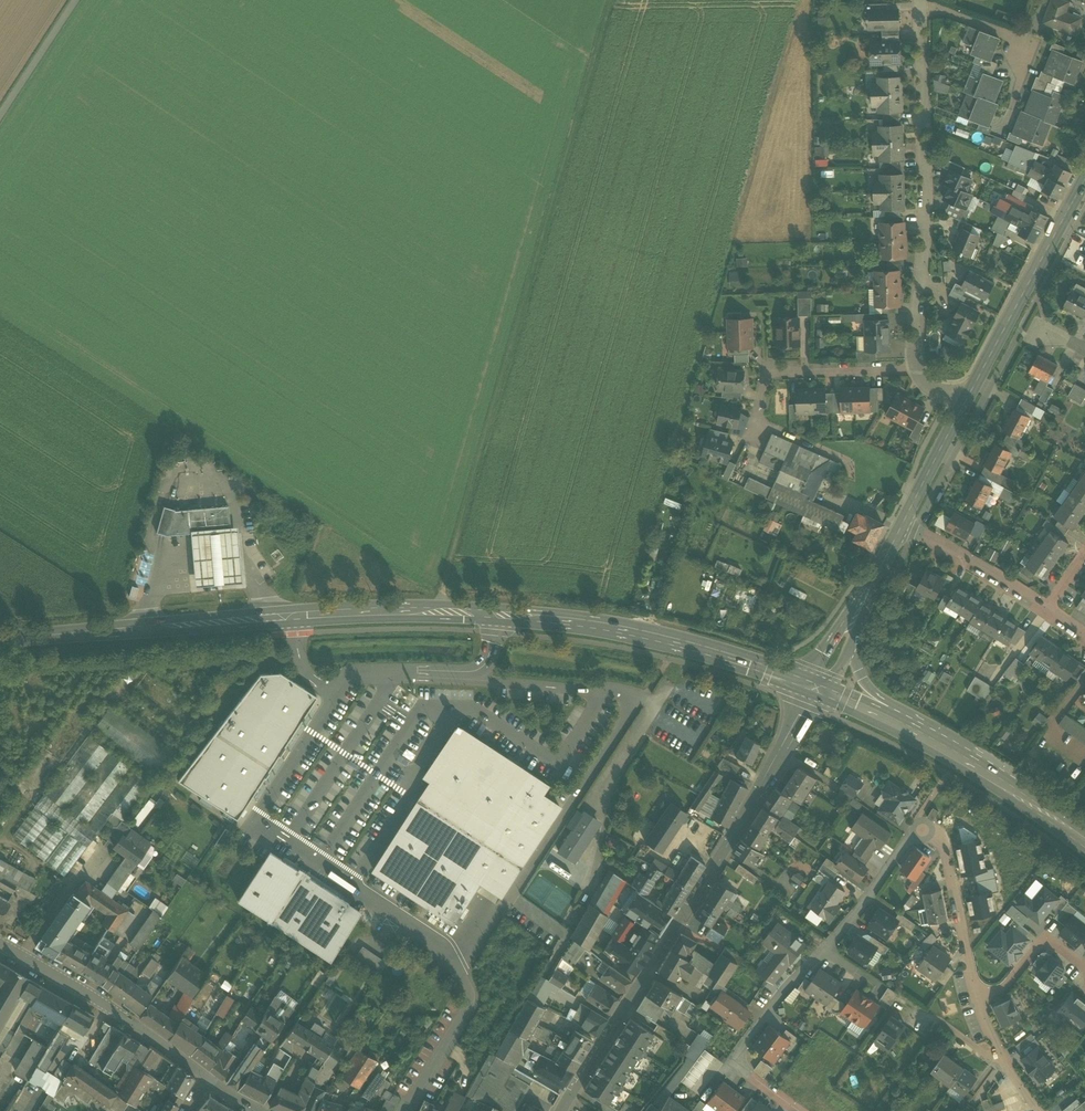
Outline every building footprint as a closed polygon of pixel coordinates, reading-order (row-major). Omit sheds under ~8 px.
[(1063,0),(1052,0),(1044,23),(1076,35),(1081,18),(1067,13),(1071,3),(1063,0)] [(882,29),(899,28),(900,28),(899,10),(888,10),(868,11),(868,12),(868,19),(867,19),(867,21),(868,21),(868,29),(882,29)] [(974,63),(982,66),(984,59),(989,62),(990,61),(994,50),(995,51),(999,39),(970,27),(963,43),(974,47),(971,54),(977,57),(974,63)] [(884,64),(900,64),(900,42),(899,42),(882,42),(871,42),(871,64),(884,64)] [(1053,50),(1063,54),(1065,48),(1053,43),(1050,50),(1053,51),(1053,50)] [(1063,54),(1053,50),(1053,51),(1048,62),(1049,62),(1045,72),(1045,73),(1054,77),(1051,83),(1062,88),(1065,81),(1073,84),(1076,77),(1083,62),(1063,54)] [(982,66),(994,71),(997,64),(990,61),(989,62),(984,59),(982,66)] [(983,73),(992,76),(994,71),(982,66),(979,72),(983,74),(983,73)] [(1051,83),(1054,77),(1045,73),(1045,72),(1042,71),(1039,78),(1049,83),(1051,83)] [(968,93),(994,103),(998,92),(1002,81),(992,76),(983,73),(983,74),(981,80),(970,76),(964,92),(968,93)] [(950,91),(950,74),(934,74),(934,91),(950,91)] [(872,95),(901,95),(901,77),(898,77),(882,77),(879,77),(879,85),(871,85),(872,95)] [(1046,89),(1049,83),(1039,78),(1036,78),(1034,84),(1046,89)] [(1044,95),(1046,89),(1034,84),(1031,91),(1034,92),(1034,91),(1044,95)] [(1044,95),(1034,91),(1034,92),(1030,102),(1029,102),(1024,113),(1051,124),(1054,125),(1066,96),(1054,91),(1051,98),(1044,95)] [(994,114),(998,105),(994,103),(968,93),(962,109),(960,116),(979,124),(988,127),(988,126),(993,113),(994,114)] [(883,113),(899,112),(901,112),(901,95),(872,95),(872,106),(879,106),(879,113),(883,113)] [(1045,139),(1051,124),(1024,113),(1021,112),(1017,123),(1018,123),(1014,134),(1013,135),(1022,138),(1032,142),(1035,135),(1045,139)] [(988,127),(979,124),(977,130),(989,135),(992,128),(988,126),(988,127)] [(873,144),(902,143),(902,126),(899,126),(883,126),(880,126),(880,133),(873,133),(873,144)] [(1007,139),(1020,144),(1022,138),(1013,135),(1014,134),(1010,132),(1007,139)] [(884,161),(900,161),(902,161),(902,143),(873,144),(873,154),(880,154),(880,161),(884,161)] [(1014,151),(1033,159),(1035,153),(1016,145),(1014,151)] [(1031,168),(1065,186),(1072,174),(1055,165),(1052,171),(1035,161),(1036,160),(1033,159),(1014,151),(1009,162),(1026,169),(1028,166),(1031,168)] [(950,170),(962,175),(965,168),(947,160),(944,168),(950,171),(950,170)] [(1059,199),(1065,186),(1031,168),(1028,166),(1026,169),(1009,162),(1007,167),(1014,170),(1028,175),(1045,184),(1042,190),(1059,199)] [(962,175),(950,170),(950,171),(944,183),(950,186),(966,193),(972,180),(962,175)] [(874,192),(903,192),(903,174),(901,174),(884,175),(881,175),(881,182),(874,182),(874,192)] [(966,193),(950,186),(944,199),(951,203),(965,209),(966,209),(970,211),(973,212),(979,199),(966,193)] [(1011,197),(1022,202),(1026,195),(1014,190),(1011,197)] [(885,210),(901,210),(904,210),(903,192),(874,192),(874,203),(882,203),(882,210),(885,210)] [(1009,213),(1042,230),(1049,217),(1022,203),(1022,202),(1011,197),(1008,195),(1006,200),(1001,198),(996,207),(1009,213)] [(965,209),(951,203),(946,214),(959,220),(965,222),(970,211),(966,209),(965,209)] [(1035,243),(1042,230),(1009,213),(996,207),(994,206),(991,213),(998,216),(995,223),(1006,228),(1009,222),(1022,228),(1018,234),(1035,243)] [(965,222),(959,220),(956,226),(963,229),(979,236),(982,230),(965,222)] [(881,241),(904,240),(904,223),(903,223),(886,223),(881,223),(881,241)] [(1006,228),(995,223),(991,230),(1003,236),(1007,228),(1006,228)] [(963,229),(953,250),(974,259),(978,249),(974,247),(979,236),(963,229)] [(887,258),(904,258),(905,258),(904,240),(881,241),(881,258),(887,258)] [(737,258),(738,266),(747,265),(747,257),(737,258)] [(943,261),(944,270),(951,269),(951,260),(943,261)] [(876,289),(899,289),(899,272),(899,271),(888,271),(875,272),(876,289)] [(986,300),(995,284),(970,271),(962,286),(961,287),(966,289),(986,300)] [(963,296),(966,289),(961,287),(962,286),(956,283),(952,290),(963,296)] [(1083,318),(1084,314),(1084,289),(1076,284),(1073,290),(1072,290),(1063,307),(1083,318)] [(899,306),(899,289),(876,289),(869,289),(870,314),(875,314),(882,313),(882,307),(898,306),(899,306)] [(811,290),(798,290),(798,314),(811,315),(811,290)] [(960,302),(963,296),(952,290),(949,296),(960,302)] [(979,313),(962,304),(955,316),(954,319),(971,328),(979,313)] [(866,320),(875,320),(875,314),(870,314),(856,314),(856,323),(866,323),(866,320)] [(971,328),(954,319),(955,316),(953,315),(951,318),(944,321),(939,330),(946,333),(947,331),(965,340),(971,328)] [(777,319),(778,347),(799,347),(799,318),(790,319),(788,317),(785,317),(784,319),(777,319)] [(741,320),(728,320),(728,334),(753,334),(752,319),(741,320)] [(866,336),(889,335),(889,320),(875,320),(866,320),(866,323),(866,336)] [(817,328),(816,346),(824,346),(825,329),(817,328)] [(965,340),(947,331),(946,333),(943,339),(961,348),(965,340)] [(753,334),(728,334),(729,349),(749,348),(753,348),(753,334)] [(876,351),(889,351),(889,335),(866,336),(866,351),(876,351)] [(857,360),(876,360),(876,351),(866,351),(856,351),(857,360)] [(749,355),(736,355),(736,363),(749,362),(749,355)] [(1034,391),(1041,395),(1046,386),(1048,382),(1049,383),(1058,366),(1038,355),(1029,372),(1041,378),(1034,391)] [(744,372),(720,370),(719,380),(717,382),(717,386),(719,388),(719,390),(743,392),(743,390),(745,388),(745,384),(743,381),(744,372)] [(1075,400),(1082,388),(1075,384),(1068,396),(1075,400)] [(1039,399),(1046,403),(1053,389),(1046,386),(1041,395),(1039,399)] [(856,413),(855,388),(841,388),(841,413),(856,413)] [(870,412),(870,388),(855,388),(856,413),(870,412)] [(1082,388),(1075,400),(1081,404),(1084,398),(1084,389),(1082,388)] [(812,414),(811,389),(797,390),(797,414),(812,414)] [(826,414),(826,389),(811,389),(812,414),(826,414)] [(900,422),(911,402),(897,395),(886,415),(900,422)] [(1022,399),(1017,407),(1032,415),(1040,419),(1045,411),(1022,399)] [(913,430),(924,409),(911,402),(900,422),(913,430)] [(737,428),(742,409),(722,404),(717,424),(737,428)] [(1003,441),(1020,450),(1025,441),(1019,438),(1032,415),(1017,407),(1016,410),(1014,409),(1002,431),(1007,434),(1003,441)] [(830,460),(772,434),(759,463),(779,472),(772,488),(749,478),(744,488),(837,531),(844,516),(809,500),(812,491),(815,492),(830,460)] [(733,443),(709,436),(703,456),(727,463),(733,443)] [(1017,456),(1020,450),(1003,441),(1000,447),(995,444),(984,466),(985,467),(1000,474),(1011,453),(1017,456)] [(729,479),(736,463),(729,460),(722,476),(729,479)] [(1000,474),(985,467),(981,475),(994,482),(1011,491),(1016,482),(1000,474)] [(994,482),(981,475),(978,480),(991,487),(994,482)] [(990,492),(993,487),(991,487),(978,480),(977,479),(965,501),(981,509),(990,492)] [(1078,481),(1070,493),(1084,503),(1084,485),(1078,481)] [(1011,491),(994,482),(991,487),(993,487),(990,492),(1011,503),(1015,502),(1019,495),(1011,491)] [(1070,493),(1062,505),(1080,517),(1084,511),(1084,503),(1070,493)] [(1080,517),(1062,505),(1053,517),(1059,520),(1070,528),(1072,529),(1080,517)] [(231,530),(230,527),(229,506),(175,511),(175,510),(164,507),(157,532),(168,536),(168,535),(191,533),(231,530)] [(974,525),(975,524),(954,513),(951,519),(941,514),(936,525),(945,530),(946,529),(967,540),(971,531),(974,525)] [(871,548),(883,525),(867,516),(866,518),(858,514),(850,528),(859,532),(855,540),(871,548)] [(769,518),(765,531),(777,535),(781,522),(769,518)] [(1050,530),(1062,539),(1066,533),(1055,526),(1046,519),(1042,525),(1050,530)] [(1055,526),(1066,533),(1070,528),(1059,520),(1055,526)] [(978,527),(974,525),(971,531),(974,533),(973,535),(980,538),(986,527),(979,524),(978,527)] [(231,530),(191,533),(192,550),(194,569),(195,587),(242,583),(241,566),(240,546),(238,527),(230,527),(231,530)] [(1041,542),(1060,555),(1068,543),(1062,539),(1050,530),(1041,542)] [(1033,554),(1052,567),(1060,555),(1041,542),(1033,554)] [(991,547),(986,556),(994,561),(1000,552),(991,547)] [(1035,573),(1043,579),(1052,567),(1033,554),(1029,560),(1025,557),(1021,563),(1025,566),(1035,573)] [(739,575),(741,569),(725,562),(723,568),(739,575)] [(1035,573),(1025,566),(1021,572),(1031,579),(1035,573)] [(936,596),(945,579),(927,570),(918,587),(936,596)] [(908,599),(915,586),(909,583),(902,596),(908,599)] [(138,588),(132,586),(129,597),(135,598),(138,588)] [(958,614),(970,594),(957,587),(950,598),(947,604),(948,604),(944,611),(956,618),(958,614)] [(749,609),(754,593),(742,589),(738,605),(749,609)] [(982,601),(970,594),(958,614),(971,621),(981,604),(982,601)] [(947,604),(950,598),(945,595),(937,607),(944,611),(948,604),(947,604)] [(1084,607),(1084,598),(1084,597),(1076,608),(1082,612),(1084,607)] [(993,611),(981,604),(971,621),(966,629),(979,636),(993,611)] [(1006,618),(993,611),(979,636),(991,643),(994,638),(1006,618)] [(1019,626),(1006,618),(994,638),(1007,645),(1010,641),(1018,627),(1019,626)] [(1026,632),(1018,627),(1010,641),(1016,645),(1026,632)] [(1050,669),(1063,651),(1062,651),(1061,651),(1042,637),(1030,653),(1050,668),(1049,668),(1050,669)] [(1079,663),(1063,651),(1050,669),(1046,674),(1054,680),(1058,674),(1066,680),(1065,680),(1066,681),(1070,676),(1079,663)] [(1027,667),(1016,658),(1006,670),(1017,679),(1027,667)] [(1070,676),(1078,681),(1084,672),(1084,665),(1079,661),(1079,663),(1070,676)] [(178,757),(209,718),(144,669),(100,673),(12,788),(35,806),(12,836),(65,877),(107,822),(113,827),(109,834),(119,841),(122,836),(126,838),(131,830),(128,826),(122,822),(156,777),(157,777),(175,754),(178,757)] [(929,683),(934,673),(928,670),(923,679),(929,683)] [(948,683),(952,675),(944,671),(940,679),(948,683)] [(313,704),(317,697),(280,673),(260,675),(178,781),(201,796),(213,804),(224,811),(235,819),(237,820),(244,808),(251,798),(313,704)] [(977,697),(985,682),(975,677),(967,691),(977,697)] [(993,687),(985,682),(977,697),(972,704),(978,707),(993,687)] [(256,801),(317,707),(313,704),(251,798),(256,801)] [(1039,711),(1032,721),(1039,726),(1046,717),(1039,711)] [(1058,725),(1084,743),(1084,728),(1064,715),(1058,725)] [(549,785),(457,724),(437,754),(421,778),(428,782),(426,786),(370,871),(425,907),(450,924),(452,925),(458,916),(464,906),(479,884),(501,898),(561,806),(543,794),(549,785)] [(482,724),(475,733),(480,736),(485,728),(486,727),(482,724)] [(751,764),(761,744),(740,734),(727,752),(751,764)] [(399,755),(396,760),(406,766),(409,761),(399,755)] [(718,765),(735,774),(739,767),(723,758),(718,765)] [(349,761),(347,765),(356,771),(359,767),(349,761)] [(791,780),(808,791),(816,779),(799,768),(791,780)] [(722,775),(714,771),(690,807),(698,811),(710,793),(722,775)] [(401,773),(395,782),(399,784),(405,776),(401,773)] [(848,773),(834,798),(848,806),(863,781),(848,773)] [(723,792),(720,799),(737,808),(748,789),(730,779),(726,786),(724,785),(721,791),(723,792)] [(808,791),(791,780),(783,792),(800,803),(808,791)] [(880,810),(899,822),(909,808),(910,808),(912,808),(914,805),(914,802),(913,802),(915,800),(908,795),(908,794),(908,791),(904,789),(901,789),(900,790),(889,782),(884,790),(885,797),(888,798),(880,810)] [(798,805),(775,790),(770,798),(788,809),(790,806),(795,809),(798,805)] [(720,799),(710,793),(698,811),(727,827),(737,808),(720,799)] [(199,800),(211,808),(213,804),(201,796),(199,800)] [(149,798),(131,820),(137,825),(155,804),(149,798)] [(770,798),(763,808),(782,820),(779,825),(795,836),(800,828),(783,817),(788,810),(788,809),(770,798)] [(644,842),(661,852),(687,813),(670,803),(644,842)] [(753,824),(768,834),(772,830),(791,843),(795,836),(779,825),(782,820),(763,808),(753,824)] [(933,808),(927,817),(933,821),(939,812),(933,808)] [(235,819),(224,811),(221,816),(233,823),(235,819)] [(574,862),(599,824),(582,813),(558,851),(574,862)] [(864,838),(859,845),(872,854),(877,847),(880,849),(891,833),(862,813),(851,829),(864,838)] [(742,839),(758,850),(768,834),(753,824),(742,839)] [(225,829),(214,846),(220,849),(231,833),(225,829)] [(150,844),(131,830),(126,838),(122,836),(119,841),(114,847),(126,856),(120,865),(130,872),(136,864),(143,868),(152,856),(145,852),(150,844)] [(323,842),(314,836),(311,841),(320,846),(323,842)] [(619,841),(611,836),(606,844),(614,849),(619,841)] [(758,850),(742,839),(733,853),(755,867),(763,854),(758,850)] [(981,841),(955,846),(961,877),(987,872),(981,841)] [(902,871),(914,879),(930,858),(917,849),(912,856),(910,855),(906,861),(908,863),(902,871)] [(269,852),(237,902),(330,961),(362,912),(309,878),(310,876),(305,872),(299,869),(298,870),(269,852)] [(868,869),(846,854),(838,865),(859,881),(868,869)] [(675,881),(689,890),(705,866),(690,857),(679,875),(668,868),(668,867),(654,858),(649,865),(651,866),(661,872),(675,881)] [(17,885),(30,892),(36,880),(0,859),(0,875),(17,885)] [(651,866),(644,876),(654,882),(661,872),(651,866)] [(606,914),(625,881),(609,871),(590,904),(606,914)] [(791,879),(800,883),(804,876),(794,871),(791,879)] [(637,892),(645,897),(654,882),(644,876),(639,873),(631,885),(637,889),(635,891),(637,892)] [(17,885),(0,875),(0,886),(12,894),(17,885)] [(667,893),(681,902),(689,890),(675,881),(667,893)] [(734,893),(717,881),(709,893),(738,911),(742,905),(734,900),(733,902),(730,899),(734,893)] [(845,892),(830,882),(811,909),(830,921),(836,912),(832,910),(845,892)] [(2,919),(11,925),(16,916),(18,918),(27,902),(31,905),(36,895),(30,892),(17,885),(12,894),(7,903),(0,899),(0,923),(2,919)] [(1059,899),(1044,887),(1032,901),(1025,895),(1017,905),(1039,923),(1059,899)] [(941,890),(923,893),(926,909),(944,905),(941,890)] [(643,926),(647,928),(661,908),(654,903),(645,897),(637,892),(633,898),(627,900),(628,905),(623,913),(643,926)] [(992,892),(965,898),(969,919),(997,914),(992,892)] [(35,946),(58,959),(69,942),(66,939),(90,905),(73,893),(35,946)] [(660,894),(654,903),(661,908),(673,915),(681,902),(667,893),(665,897),(660,894)] [(738,911),(709,893),(702,904),(718,915),(722,908),(727,912),(726,913),(733,918),(738,911)] [(1065,926),(1073,916),(1078,911),(1067,903),(1055,918),(1065,926)] [(590,904),(571,937),(590,948),(609,916),(606,914),(590,904)] [(718,915),(702,904),(694,916),(723,935),(727,928),(720,923),(719,925),(713,921),(718,915)] [(944,905),(926,909),(929,924),(947,920),(944,905)] [(468,909),(464,906),(458,916),(462,918),(468,909)] [(450,924),(425,907),(422,910),(448,927),(450,924)] [(153,909),(129,942),(138,949),(162,916),(153,909)] [(899,922),(879,909),(868,926),(888,939),(899,922)] [(1005,924),(1011,917),(1005,912),(999,919),(1005,924)] [(1065,926),(1060,933),(1077,947),(1084,936),(1084,926),(1073,916),(1065,926)] [(1013,928),(1025,937),(1029,932),(1014,919),(1010,925),(1013,928)] [(769,964),(780,973),(789,962),(791,963),(805,945),(778,924),(764,942),(778,953),(769,964)] [(617,963),(635,975),(655,945),(654,944),(659,936),(647,928),(643,926),(629,947),(613,937),(603,952),(617,963)] [(1009,964),(1028,940),(1025,937),(1013,928),(1007,934),(1002,930),(989,947),(1009,964)] [(696,943),(680,934),(670,950),(702,972),(706,975),(714,964),(692,949),(696,943)] [(868,963),(878,948),(857,935),(848,949),(849,953),(864,963),(868,963)] [(573,940),(561,957),(573,965),(585,948),(573,940)] [(58,959),(80,972),(91,954),(69,942),(58,959)] [(91,954),(80,972),(99,983),(111,965),(104,961),(106,957),(104,956),(108,950),(98,943),(91,954)] [(362,946),(354,958),(378,975),(387,962),(362,946)] [(179,1007),(186,1012),(193,998),(208,976),(187,961),(193,952),(187,947),(181,956),(166,978),(187,994),(179,1007)] [(937,980),(951,960),(932,947),(918,967),(937,980)] [(702,972),(670,950),(658,971),(674,981),(678,974),(694,985),(702,972)] [(1040,969),(1051,956),(1046,952),(1042,952),(1033,964),(1040,969)] [(111,965),(99,983),(109,990),(121,973),(122,973),(128,964),(117,956),(111,965)] [(1057,961),(1051,956),(1040,969),(1036,974),(1052,987),(1054,984),(1062,974),(1065,970),(1057,964),(1057,961)] [(140,971),(149,977),(159,963),(150,957),(140,971)] [(773,983),(780,973),(769,964),(765,961),(757,972),(773,983)] [(10,968),(0,962),(0,984),(10,968)] [(122,973),(121,973),(109,990),(124,1002),(136,984),(131,980),(132,978),(138,977),(138,976),(140,973),(136,969),(128,964),(122,973)] [(599,980),(622,995),(631,981),(608,966),(599,980)] [(30,979),(10,968),(0,984),(0,1031),(19,998),(30,979)] [(816,998),(831,976),(820,968),(811,982),(805,990),(816,998)] [(568,976),(556,969),(548,981),(552,982),(561,988),(568,976)] [(1062,974),(1054,984),(1059,988),(1068,978),(1062,974)] [(539,1005),(552,982),(548,981),(540,976),(527,998),(539,1005)] [(833,997),(842,983),(831,976),(816,998),(827,1005),(833,997)] [(805,990),(811,982),(805,978),(798,989),(804,993),(805,990)] [(42,986),(30,979),(19,998),(25,1001),(0,1042),(0,1049),(4,1052),(16,1029),(30,1006),(42,986)] [(577,993),(610,1014),(619,1000),(587,979),(577,993)] [(136,984),(124,1002),(140,1013),(159,986),(151,980),(147,987),(144,985),(142,988),(136,984)] [(691,1002),(655,980),(639,1005),(658,1016),(663,1009),(669,1016),(674,1008),(684,1014),(691,1002)] [(46,1015),(58,995),(42,986),(30,1006),(46,1015)] [(891,1004),(898,993),(889,986),(881,997),(891,1004)] [(968,989),(959,991),(962,1004),(971,1002),(968,989)] [(853,1020),(868,998),(856,990),(846,1005),(841,1012),(842,1013),(853,1020)] [(711,1006),(741,1026),(750,1012),(723,993),(722,995),(720,993),(711,1006)] [(1072,993),(1056,1013),(1067,1022),(1072,1015),(1083,1001),(1072,993)] [(215,1013),(223,1017),(234,999),(225,994),(215,1013)] [(62,1024),(74,1005),(58,995),(46,1015),(62,1024)] [(271,1041),(271,1042),(292,1011),(274,997),(262,1017),(255,1030),(255,1031),(261,1034),(271,1041)] [(831,1011),(838,1000),(833,997),(827,1005),(825,1007),(831,1011)] [(527,998),(509,1029),(527,1039),(544,1008),(539,1005),(527,998)] [(866,1025),(879,1005),(868,998),(853,1020),(862,1026),(866,1025)] [(1011,999),(994,1008),(1003,1026),(1020,1018),(1011,999)] [(841,1012),(846,1005),(838,1000),(831,1011),(836,1015),(841,1013),(842,1013),(841,1012)] [(1083,1001),(1072,1015),(1084,1025),(1084,1024),(1084,1003),(1083,1001)] [(171,1019),(149,1003),(139,1018),(169,1039),(179,1025),(183,1017),(186,1012),(179,1007),(171,1019)] [(571,1020),(597,1036),(607,1019),(581,1004),(571,1020)] [(81,1037),(93,1016),(74,1005),(62,1024),(47,1047),(36,1065),(45,1071),(69,1033),(78,1038),(81,1037)] [(255,1030),(262,1017),(249,1008),(241,1020),(255,1030)] [(892,1016),(876,1040),(890,1049),(906,1026),(892,1016)] [(191,1054),(203,1035),(205,1032),(183,1017),(179,1025),(169,1039),(191,1054)] [(649,1039),(653,1034),(630,1019),(619,1037),(618,1036),(614,1042),(615,1043),(607,1055),(630,1069),(633,1065),(638,1068),(642,1062),(637,1058),(639,1054),(643,1056),(646,1052),(642,1050),(645,1045),(651,1049),(655,1043),(649,1039)] [(102,1070),(124,1034),(103,1022),(102,1023),(104,1024),(102,1028),(108,1031),(89,1061),(102,1070)] [(320,1068),(333,1046),(319,1037),(324,1029),(314,1022),(309,1030),(296,1022),(287,1037),(279,1047),(281,1048),(291,1055),(293,1041),(317,1056),(313,1063),(320,1068)] [(562,1052),(580,1062),(593,1042),(575,1031),(567,1042),(560,1039),(561,1036),(539,1025),(532,1036),(539,1039),(538,1040),(562,1052)] [(782,1034),(770,1025),(761,1035),(783,1051),(790,1041),(791,1041),(782,1034)] [(94,1048),(104,1031),(99,1029),(90,1046),(94,1048)] [(530,1041),(527,1039),(509,1029),(496,1054),(516,1065),(516,1066),(530,1041)] [(708,1041),(712,1036),(704,1029),(700,1035),(707,1041),(708,1041)] [(786,1029),(782,1034),(791,1041),(790,1041),(793,1043),(797,1037),(786,1029)] [(216,1045),(203,1035),(191,1054),(190,1055),(209,1069),(224,1048),(232,1036),(226,1031),(217,1043),(216,1045)] [(129,1059),(139,1042),(124,1034),(102,1070),(111,1075),(123,1056),(129,1059)] [(271,1041),(261,1034),(254,1044),(265,1050),(271,1041)] [(314,1077),(314,1082),(302,1110),(315,1110),(323,1090),(318,1088),(320,1083),(321,1084),(322,1082),(324,1083),(323,1084),(324,1084),(329,1076),(328,1076),(327,1075),(330,1069),(343,1048),(346,1050),(352,1041),(341,1034),(333,1046),(320,1068),(314,1077)] [(687,1058),(692,1061),(707,1041),(700,1035),(698,1034),(683,1055),(687,1058)] [(783,1051),(761,1035),(753,1046),(774,1062),(783,1051)] [(36,1065),(47,1047),(35,1040),(16,1073),(28,1080),(28,1079),(36,1065)] [(1020,1057),(1039,1081),(1057,1067),(1037,1043),(1020,1057)] [(238,1089),(251,1070),(265,1050),(254,1044),(227,1083),(237,1090),(238,1089)] [(209,1069),(222,1079),(240,1053),(233,1048),(231,1053),(224,1048),(209,1069)] [(264,1077),(251,1070),(238,1089),(264,1102),(291,1055),(281,1048),(264,1077)] [(341,1078),(359,1088),(377,1061),(357,1049),(350,1060),(341,1078)] [(532,1070),(563,1088),(574,1072),(552,1061),(533,1050),(528,1059),(537,1063),(532,1070)] [(552,1061),(574,1072),(580,1062),(562,1052),(556,1060),(553,1059),(552,1061)] [(533,1079),(514,1068),(516,1065),(496,1054),(488,1054),(466,1095),(492,1107),(492,1106),(501,1110),(515,1110),(530,1085),(529,1085),(533,1079)] [(951,1086),(964,1068),(944,1054),(932,1072),(951,1086)] [(630,1069),(607,1055),(599,1066),(598,1066),(594,1072),(595,1072),(584,1090),(607,1104),(610,1099),(615,1103),(619,1097),(614,1093),(617,1089),(620,1091),(623,1087),(620,1084),(622,1080),(628,1084),(632,1077),(626,1074),(630,1069)] [(687,1058),(652,1103),(658,1107),(692,1061),(687,1058)] [(67,1075),(73,1065),(62,1059),(52,1075),(45,1071),(36,1065),(28,1079),(54,1095),(67,1075)] [(754,1071),(767,1076),(771,1064),(759,1060),(754,1071)] [(175,1064),(172,1062),(160,1082),(166,1086),(173,1091),(183,1098),(195,1078),(175,1063),(175,1064)] [(314,1082),(314,1077),(320,1068),(313,1063),(309,1069),(306,1075),(297,1095),(280,1087),(269,1106),(283,1110),(302,1110),(314,1082)] [(74,1064),(73,1065),(67,1075),(93,1095),(109,1107),(118,1094),(74,1064)] [(964,1068),(951,1086),(964,1095),(967,1091),(977,1078),(964,1068)] [(93,1095),(67,1075),(54,1095),(63,1101),(64,1099),(65,1100),(68,1096),(67,1095),(68,1094),(75,1093),(79,1096),(78,1097),(83,1101),(84,1100),(87,1102),(93,1095)] [(733,1089),(722,1081),(706,1102),(717,1110),(733,1089)] [(733,1089),(717,1110),(716,1110),(733,1110),(734,1110),(744,1097),(733,1089)] [(173,1091),(165,1104),(161,1101),(157,1106),(154,1104),(150,1110),(175,1110),(183,1098),(173,1091)] [(324,1091),(316,1110),(339,1110),(342,1104),(330,1101),(333,1094),(324,1091)] [(454,1091),(443,1110),(457,1110),(465,1097),(454,1091)] [(973,1096),(967,1091),(964,1095),(958,1104),(965,1108),(973,1096)] [(656,1110),(691,1110),(668,1094),(657,1109),(656,1110)] [(227,1107),(210,1097),(198,1110),(225,1110),(227,1107)] [(1081,1103),(1077,1097),(1061,1110),(1062,1110),(1084,1110),(1084,1100),(1081,1103)] [(992,1106),(989,1099),(983,1101),(987,1110),(994,1110),(992,1106)] [(432,1108),(433,1105),(423,1100),(418,1110),(439,1110),(432,1108)] [(758,1100),(749,1110),(773,1110),(758,1100)] [(364,1107),(366,1104),(357,1102),(356,1105),(353,1104),(348,1110),(362,1110),(364,1107)] [(994,1110),(996,1110),(1005,1108),(1002,1102),(992,1106),(994,1110)]
